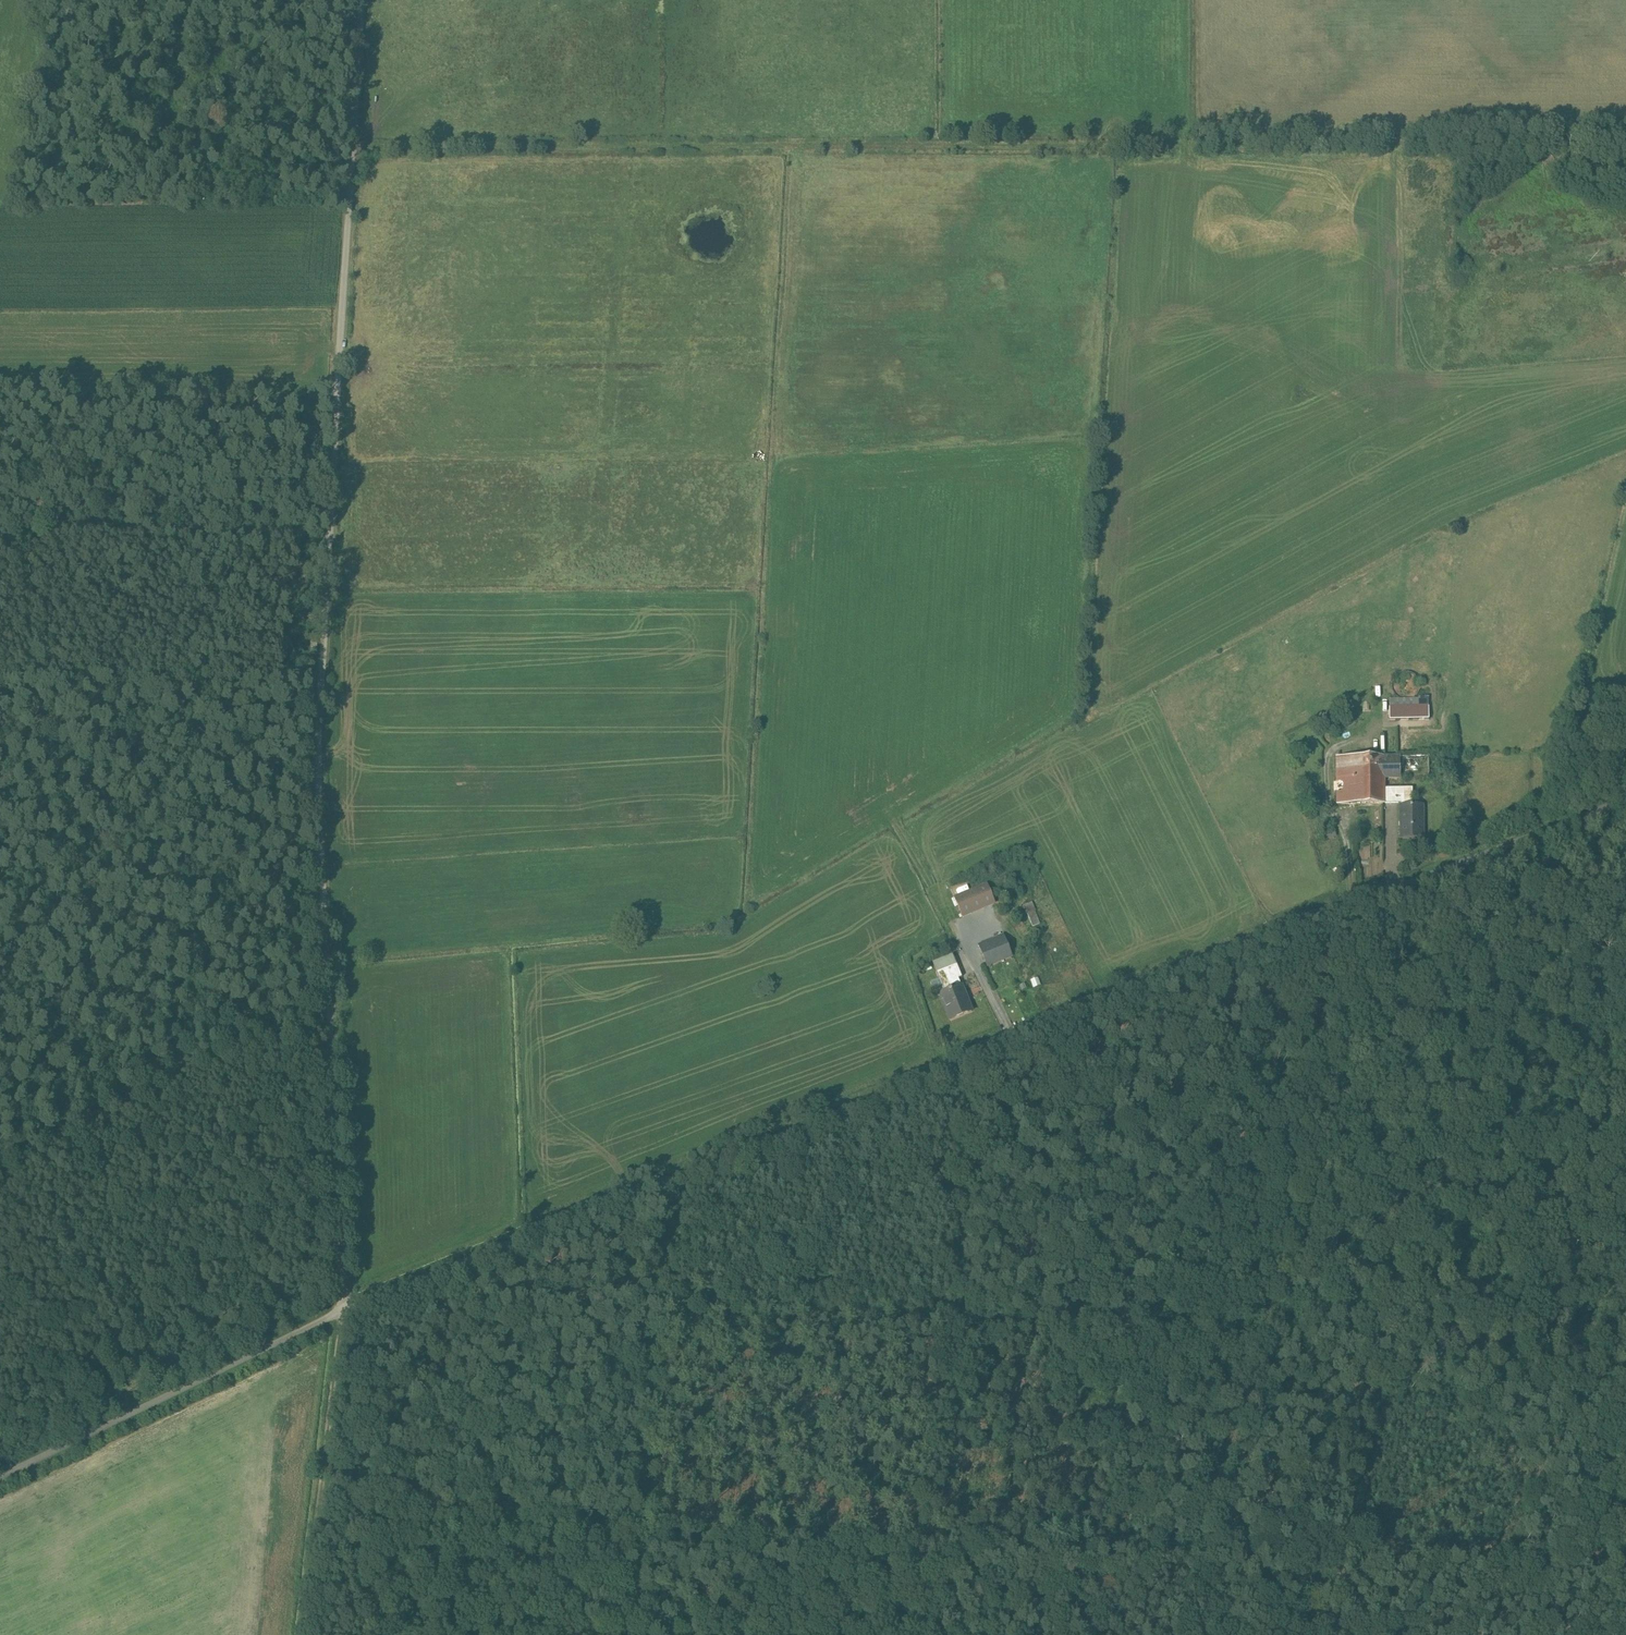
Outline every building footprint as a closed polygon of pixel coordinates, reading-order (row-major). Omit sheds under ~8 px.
[(1398,698),(1403,700),(1408,700),(1413,698),(1417,695),(1420,690),(1420,685),(1418,679),(1414,675),(1409,673),(1404,673),(1398,675),(1394,679),(1392,684),(1392,689),(1394,694),(1398,698)] [(1419,700),(1419,706),(1389,707),(1390,720),(1429,720),(1428,699),(1419,700)] [(1429,755),(1400,756),(1400,778),(1429,777),(1429,755)] [(1383,756),(1355,757),(1355,783),(1384,783),(1384,778),(1383,756)] [(1400,756),(1383,756),(1384,778),(1400,778),(1400,756)] [(1355,757),(1337,757),(1338,804),(1355,803),(1355,783),(1355,757)] [(1384,783),(1355,783),(1355,803),(1384,803),(1384,788),(1384,783)] [(1398,788),(1384,788),(1384,803),(1398,803),(1398,788)] [(1412,788),(1398,788),(1398,803),(1401,803),(1401,806),(1413,805),(1412,788)] [(1422,835),(1422,805),(1413,805),(1401,806),(1401,820),(1403,820),(1403,834),(1401,834),(1401,835),(1422,835)] [(987,884),(955,898),(962,916),(995,903),(987,884)] [(1032,902),(1023,906),(1026,914),(1027,914),(1033,927),(1040,924),(1034,911),(1035,910),(1032,902)] [(1003,935),(979,945),(987,966),(1012,956),(1003,935)] [(953,955),(933,963),(937,972),(944,969),(957,964),(953,955)] [(957,964),(944,969),(949,982),(959,979),(962,977),(957,964)] [(959,979),(949,982),(944,969),(937,972),(940,979),(945,992),(941,994),(951,1020),(972,1011),(959,979)] [(940,979),(931,982),(937,996),(941,994),(945,992),(940,979)]
